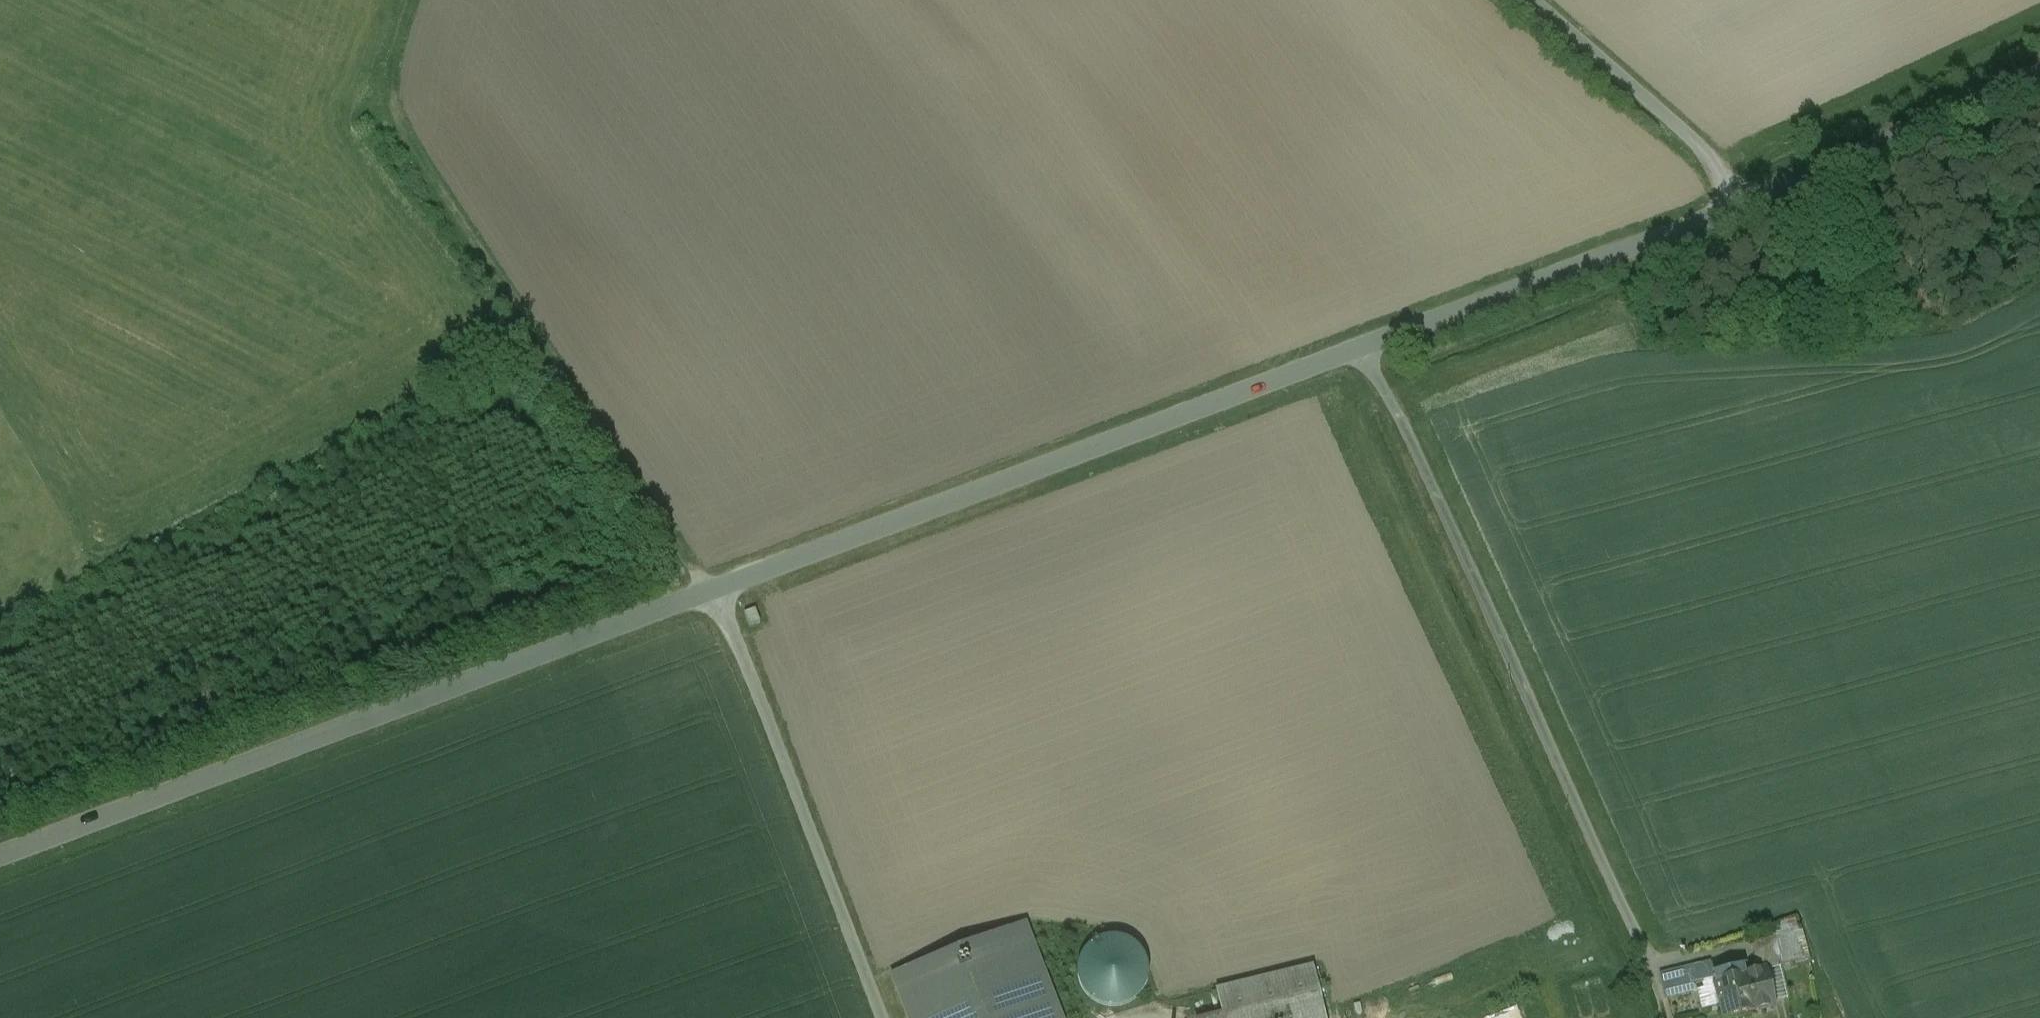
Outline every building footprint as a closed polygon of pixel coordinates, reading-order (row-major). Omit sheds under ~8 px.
[(756,610),(745,614),(750,628),(761,623),(756,610)] [(893,975),(910,1017),(1061,1017),(1025,924),(893,975)] [(1085,994),(1094,1002),(1105,1007),(1117,1008),(1128,1005),(1138,998),(1145,989),(1148,977),(1148,964),(1142,952),(1132,943),(1120,938),(1106,938),(1095,943),(1086,950),(1080,960),(1078,972),(1080,983),(1085,994)] [(1750,945),(1758,974),(1765,972),(1784,967),(1776,938),(1750,945)] [(1711,965),(1679,973),(1664,982),(1667,992),(1715,980),(1714,975),(1711,965)] [(1714,975),(1715,980),(1724,1017),(1734,1017),(1774,1008),(1765,972),(1758,974),(1743,978),(1741,969),(1714,975)] [(1313,970),(1220,993),(1226,1017),(1221,1017),(1325,1017),(1313,970)]
